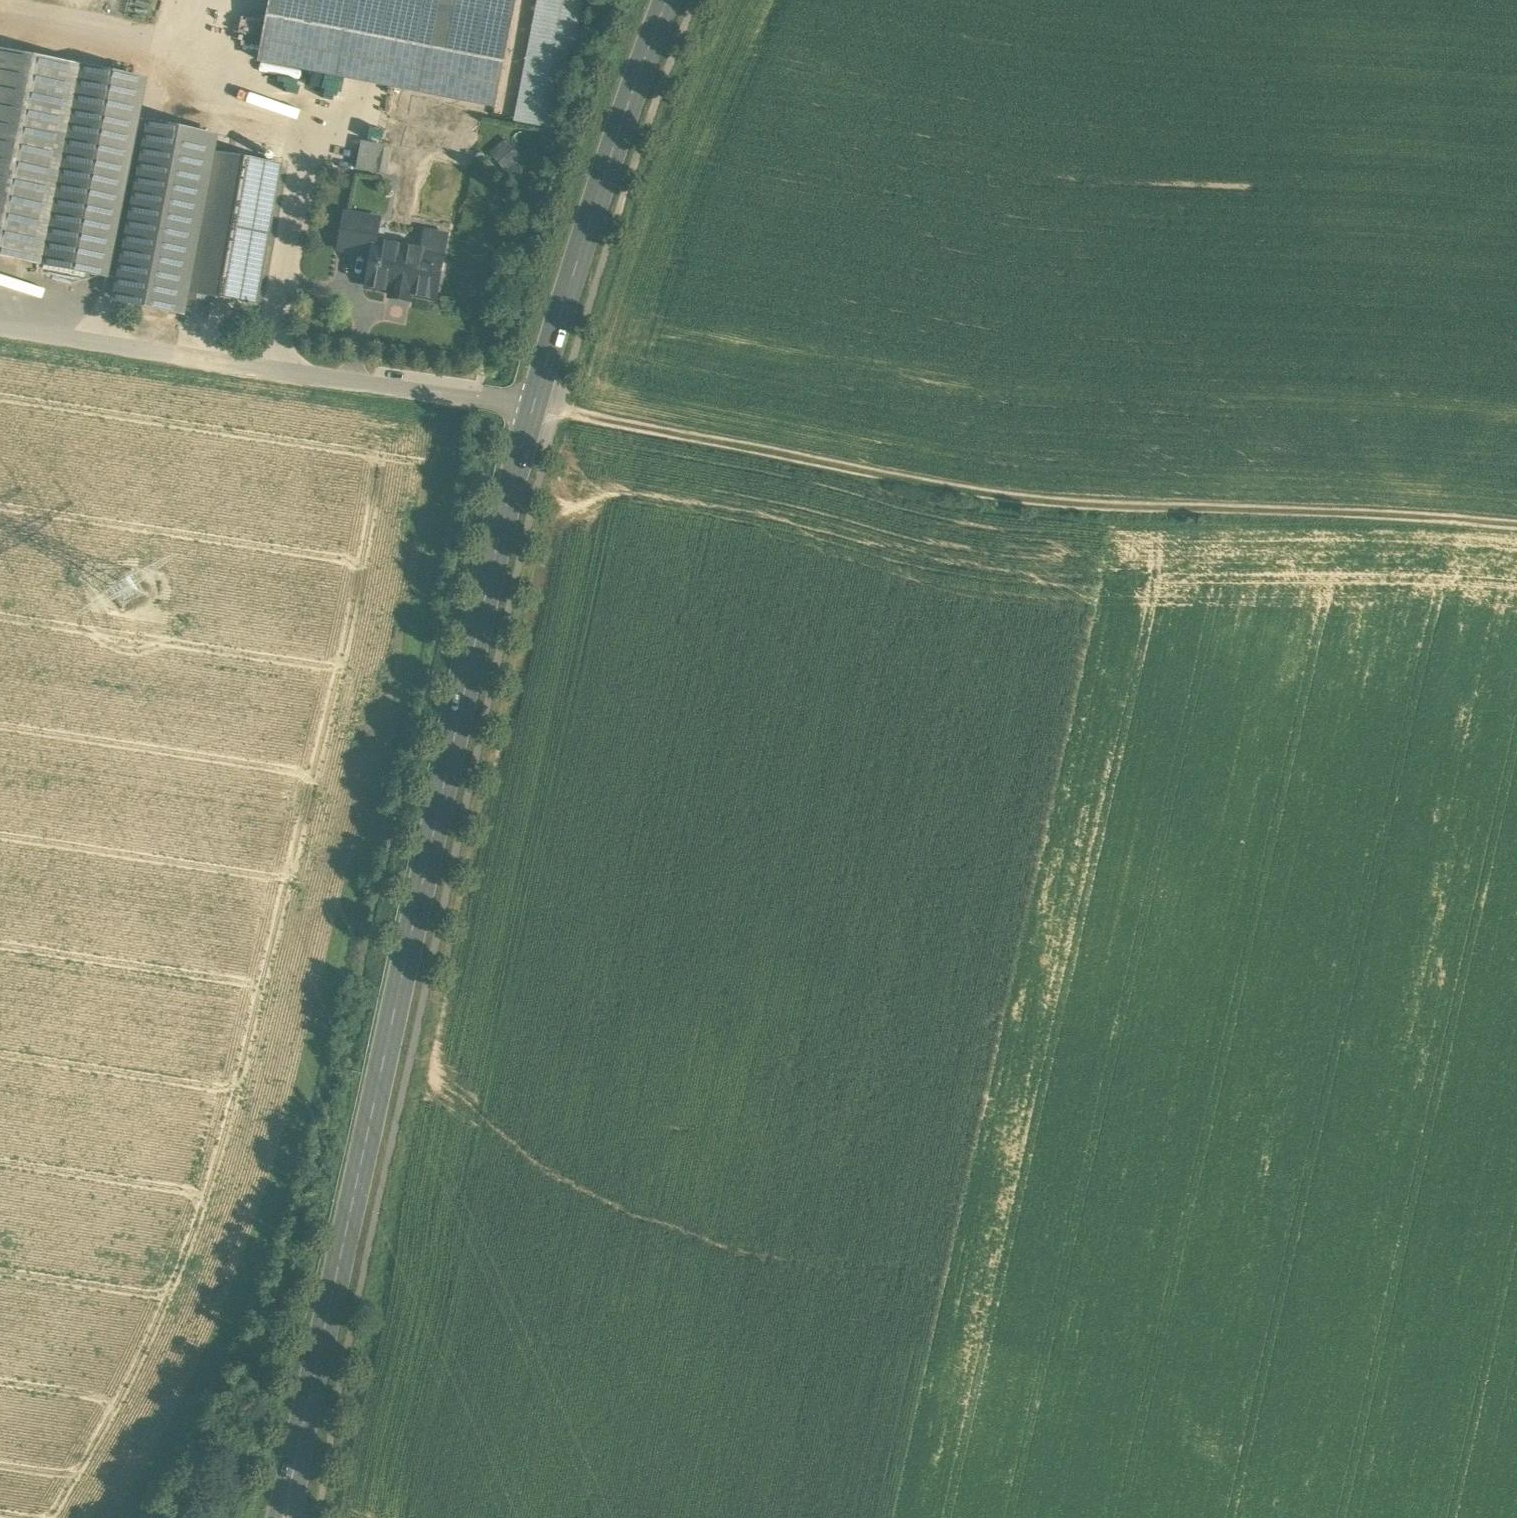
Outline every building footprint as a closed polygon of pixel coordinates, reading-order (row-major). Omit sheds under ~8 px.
[(447,8),(408,0),(271,0),(259,61),(495,106),(515,0),(449,0),(447,8)] [(573,51),(583,0),(536,0),(513,121),(554,129),(569,51),(573,51)] [(0,52),(0,255),(39,262),(78,67),(0,52)] [(78,67),(39,262),(100,274),(138,79),(78,67)] [(180,128),(159,124),(124,303),(182,314),(186,290),(210,154),(208,153),(212,134),(180,128)] [(506,141),(492,152),(508,171),(521,159),(506,141)] [(381,148),(363,144),(358,167),(377,171),(381,148)] [(280,166),(210,154),(186,290),(210,294),(256,302),(280,166)] [(379,220),(345,214),(339,249),(371,255),(374,241),(375,241),(379,220)] [(375,241),(374,241),(371,255),(366,287),(390,291),(389,297),(410,301),(411,294),(435,299),(439,276),(445,272),(446,265),(442,259),(443,253),(375,241)] [(210,294),(186,290),(182,313),(206,317),(210,294)]
